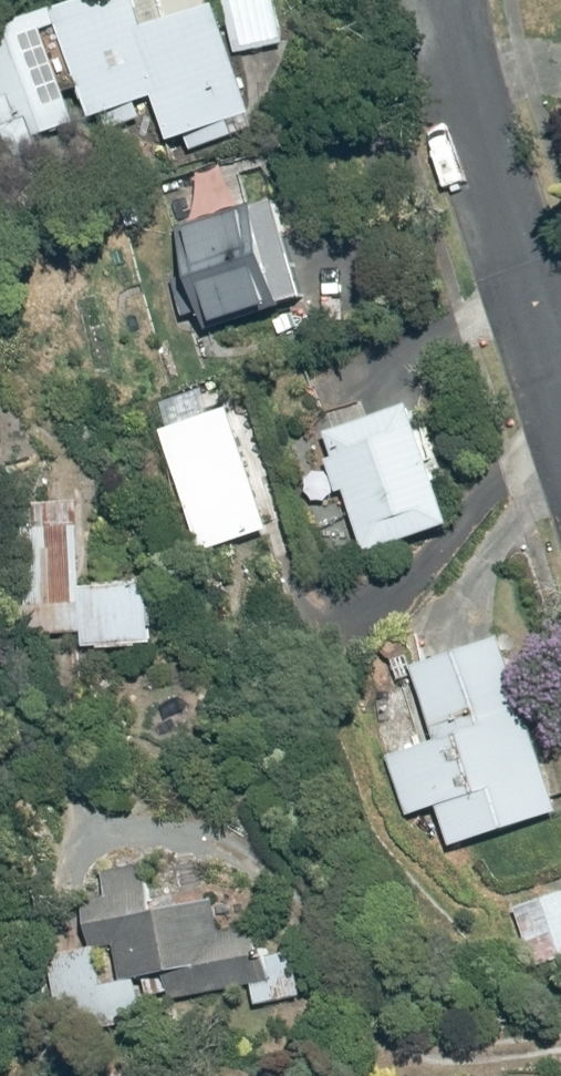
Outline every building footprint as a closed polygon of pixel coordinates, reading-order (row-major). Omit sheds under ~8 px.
[(0,96),(0,126),(7,154),(82,137),(57,29),(67,26),(91,132),(143,120),(138,100),(158,96),(168,140),(185,136),(187,147),(260,131),(238,33),(314,16),(310,0),(219,0),(147,16),(143,0),(49,0),(11,9),(17,35),(0,38),(0,79),(4,96),(0,96)] [(217,308),(222,322),(314,295),(284,196),(272,199),(259,157),(204,173),(205,175),(205,177),(205,179),(205,181),(206,182),(206,184),(206,186),(206,188),(205,190),(205,192),(205,194),(204,195),(204,197),(204,199),(203,201),(202,203),(202,204),(201,206),(200,208),(199,209),(198,211),(197,213),(196,214),(195,216),(194,217),(192,218),(191,220),(190,221),(188,222),(187,223),(185,224),(184,226),(182,226),(181,227),(179,228),(203,312),(217,308)] [(463,517),(418,399),(332,432),(340,453),(329,457),(342,492),(350,489),(373,552),(463,517)] [(236,402),(162,426),(203,554),(277,530),(236,402)] [(89,631),(89,646),(160,646),(160,581),(86,581),(86,501),(36,501),(35,631),(89,631)] [(420,668),(440,737),(389,752),(407,813),(440,804),(452,846),(560,815),(560,800),(513,634),(418,661),(420,668)] [(109,899),(92,901),(95,945),(52,948),(57,1014),(144,1007),(142,976),(172,974),(173,995),(242,990),(242,982),(257,981),(259,1004),(303,1000),(299,947),(268,950),(266,925),(222,928),(219,881),(152,886),(151,861),(107,865),(109,899)] [(517,904),(534,969),(560,962),(560,893),(517,904)]
